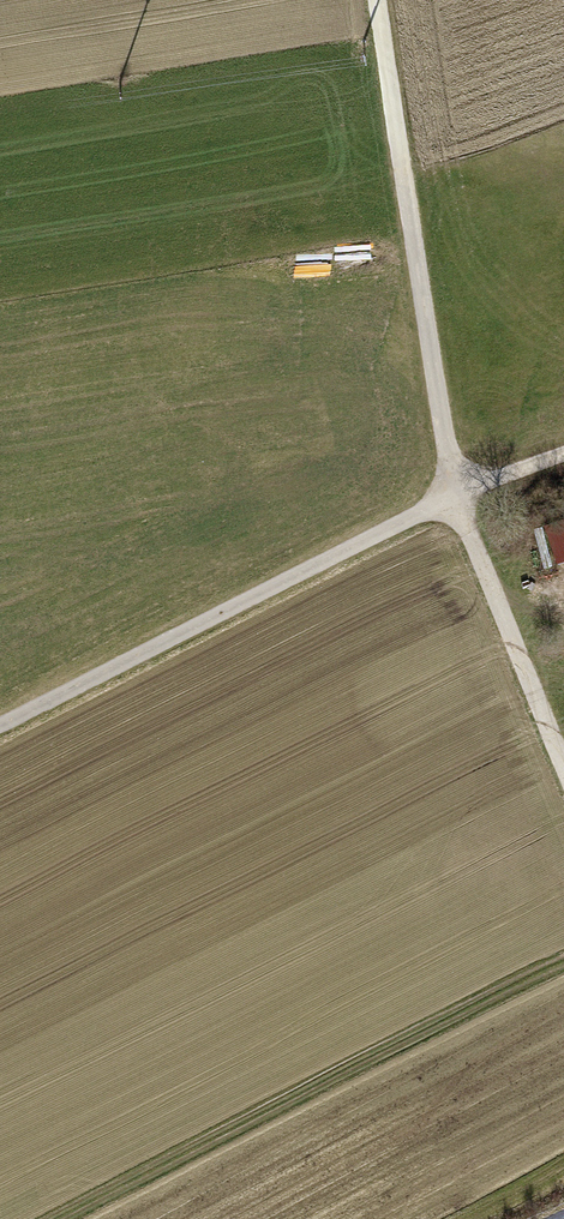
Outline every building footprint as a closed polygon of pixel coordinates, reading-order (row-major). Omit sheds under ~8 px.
[(544,526),(558,568),(563,566),(563,520),(544,526)]
